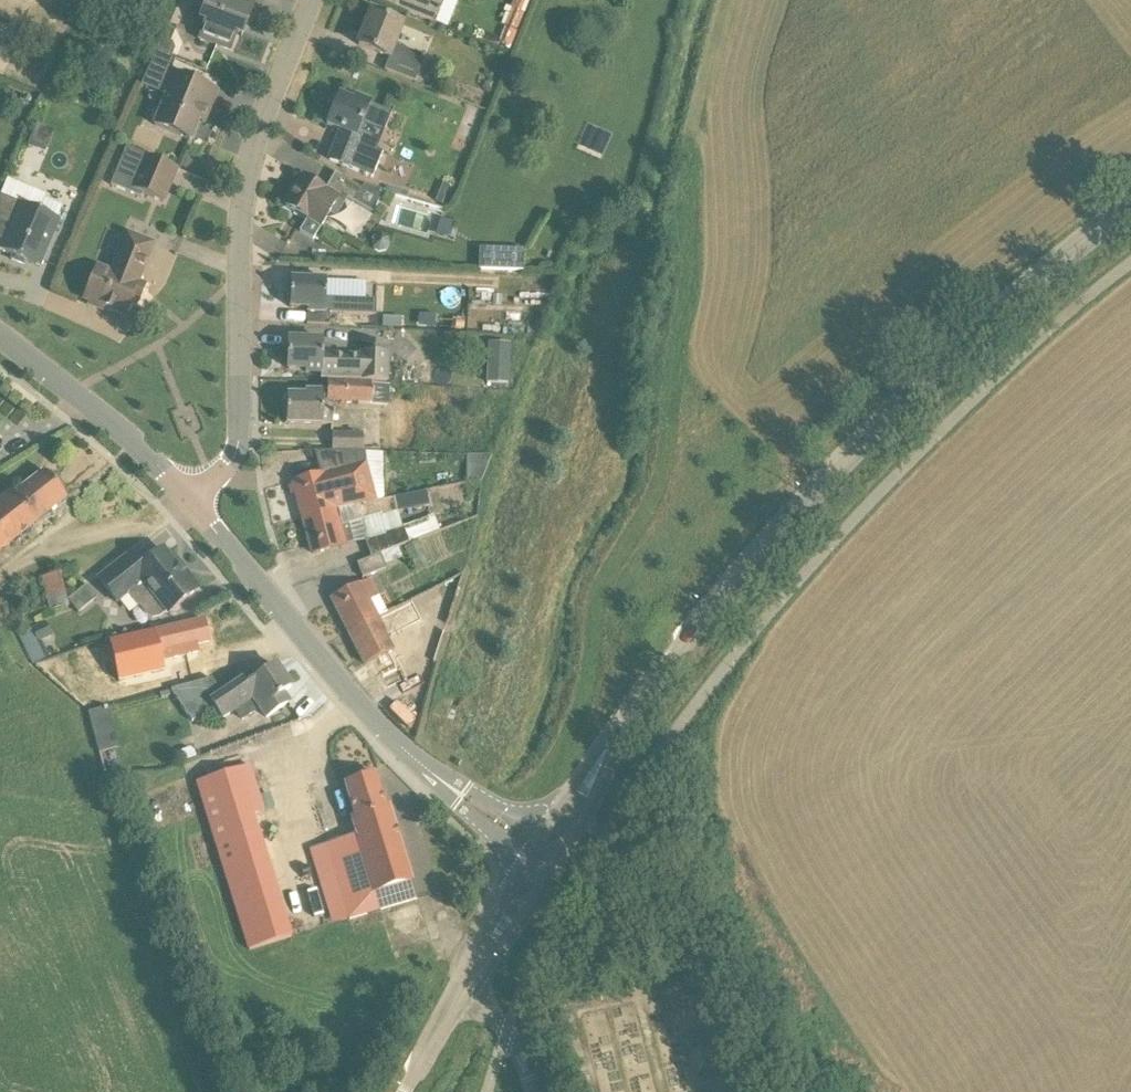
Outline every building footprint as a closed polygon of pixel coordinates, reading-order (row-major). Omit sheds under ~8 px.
[(199,21),(205,23),(199,40),(231,52),(235,41),(237,35),(242,37),(254,6),(253,6),(255,0),(207,0),(199,21)] [(392,7),(435,24),(445,0),(395,0),(392,7)] [(509,28),(508,29),(518,33),(531,0),(521,0),(517,11),(515,10),(511,9),(509,14),(511,14),(506,27),(509,28)] [(359,46),(391,59),(395,61),(391,72),(416,82),(426,57),(395,45),(403,26),(372,13),(359,46)] [(157,51),(172,57),(176,49),(173,43),(171,43),(176,31),(167,27),(157,51)] [(204,123),(217,92),(170,73),(163,91),(168,93),(155,126),(191,141),(199,121),(204,123)] [(341,131),(334,146),(329,161),(373,179),(383,155),(356,144),(362,129),(383,137),(392,116),(369,106),(370,104),(354,98),(353,102),(339,96),(327,125),(341,131)] [(37,124),(30,141),(47,148),(54,132),(37,124)] [(177,169),(146,157),(128,149),(111,188),(141,201),(144,195),(163,203),(177,169)] [(303,178),(286,207),(321,228),(330,215),(331,215),(340,200),(325,191),(326,191),(304,177),(303,178)] [(342,177),(334,191),(355,203),(363,190),(342,177)] [(57,219),(62,207),(45,200),(40,212),(1,195),(0,197),(0,239),(4,241),(0,249),(0,251),(13,257),(12,261),(25,266),(26,262),(40,268),(60,220),(57,219)] [(445,199),(438,196),(436,202),(442,205),(445,199)] [(391,245),(389,238),(383,234),(376,236),(372,242),(373,249),(380,253),(387,251),(391,245)] [(149,256),(122,245),(111,274),(98,268),(85,301),(90,303),(89,306),(102,311),(103,308),(125,317),(131,301),(139,304),(145,287),(138,284),(149,256)] [(480,249),(479,271),(523,273),(524,251),(480,249)] [(308,314),(345,315),(364,316),(365,302),(346,301),(346,297),(326,296),(327,281),(291,280),(290,308),(308,309),(308,314)] [(487,316),(486,327),(495,327),(495,317),(487,316)] [(341,359),(323,358),(324,342),(289,341),(288,369),(306,370),(306,373),(321,374),(321,380),(360,382),(387,383),(388,355),(362,354),(362,357),(341,356),(341,359)] [(508,384),(509,365),(488,364),(487,383),(508,384)] [(332,405),(372,406),(373,384),(327,383),(327,391),(304,391),(304,396),(287,396),(287,425),(332,426),(332,405)] [(373,384),(372,406),(390,406),(390,384),(373,384)] [(363,434),(332,434),(332,452),(363,452),(363,434)] [(303,519),(317,515),(333,511),(360,505),(376,502),(366,464),(366,453),(328,453),(334,472),(293,483),(303,519)] [(467,485),(481,483),(491,458),(467,457),(467,485)] [(0,500),(0,552),(38,522),(37,521),(66,498),(46,472),(17,495),(12,490),(0,500)] [(376,502),(360,505),(363,520),(382,515),(382,517),(398,513),(429,507),(426,492),(376,502)] [(348,525),(338,528),(333,511),(317,515),(303,519),(313,555),(353,544),(348,525)] [(403,528),(365,542),(370,559),(381,555),(410,543),(403,528)] [(141,567),(131,553),(98,578),(116,602),(127,594),(137,608),(141,605),(148,613),(152,617),(158,616),(164,611),(167,614),(198,591),(178,564),(175,566),(163,551),(141,567)] [(381,555),(370,559),(357,564),(363,579),(387,570),(381,555)] [(69,606),(61,573),(43,577),(51,610),(69,606)] [(349,633),(379,618),(371,603),(380,599),(371,580),(332,600),(349,633)] [(163,662),(199,654),(197,646),(226,639),(221,617),(103,645),(112,683),(165,671),(164,664),(163,662)] [(397,631),(388,636),(379,618),(349,633),(366,666),(404,647),(397,631)] [(48,657),(41,644),(40,641),(54,634),(54,633),(48,621),(20,635),(34,664),(48,657)] [(216,708),(224,719),(254,699),(267,718),(292,701),(286,692),(291,689),(276,667),(246,687),(243,682),(222,696),(211,680),(170,691),(192,724),(216,708)] [(109,708),(89,713),(100,754),(119,749),(109,708)] [(209,828),(251,816),(262,813),(249,767),(196,782),(209,828)] [(386,809),(376,776),(346,785),(356,818),(352,819),(357,835),(375,894),(413,882),(390,807),(386,809)] [(251,816),(209,828),(225,883),(267,871),(251,816)] [(375,894),(357,835),(327,844),(351,921),(419,900),(413,882),(375,894)]
